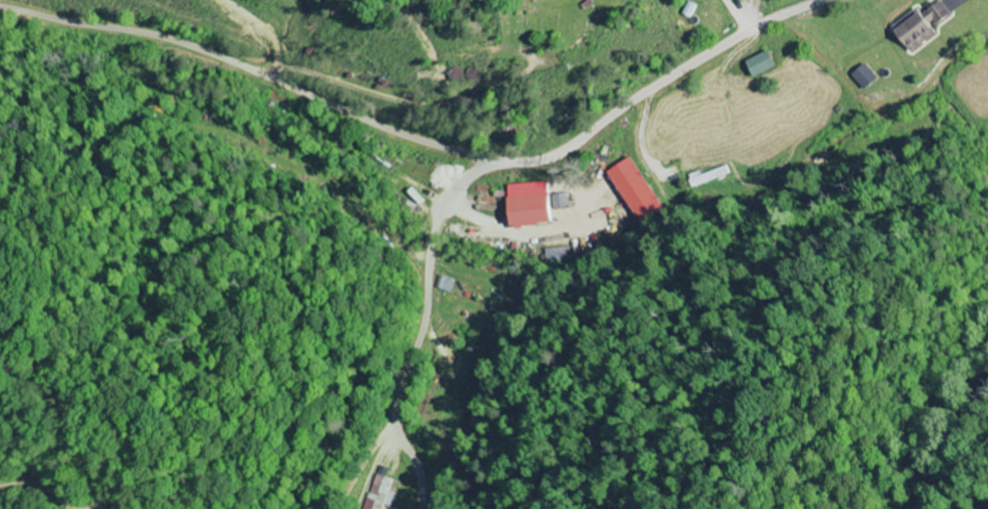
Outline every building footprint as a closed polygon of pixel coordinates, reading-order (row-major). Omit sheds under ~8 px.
[(942,34),(938,28),(955,17),(945,0),(919,17),(916,13),(898,25),(915,51),(942,34)] [(784,67),(777,50),(754,60),(760,77),(784,67)] [(855,75),(869,90),(882,79),(869,64),(855,75)] [(669,208),(633,157),(611,173),(647,224),(669,208)] [(690,175),(695,188),(732,174),(729,165),(704,175),(702,171),(690,175)] [(515,185),(519,227),(565,223),(564,207),(574,207),(573,193),(558,194),(557,182),(515,185)] [(438,288),(455,292),(458,279),(441,275),(438,288)] [(394,505),(397,493),(393,492),(396,479),(377,475),(372,500),(394,505)]
